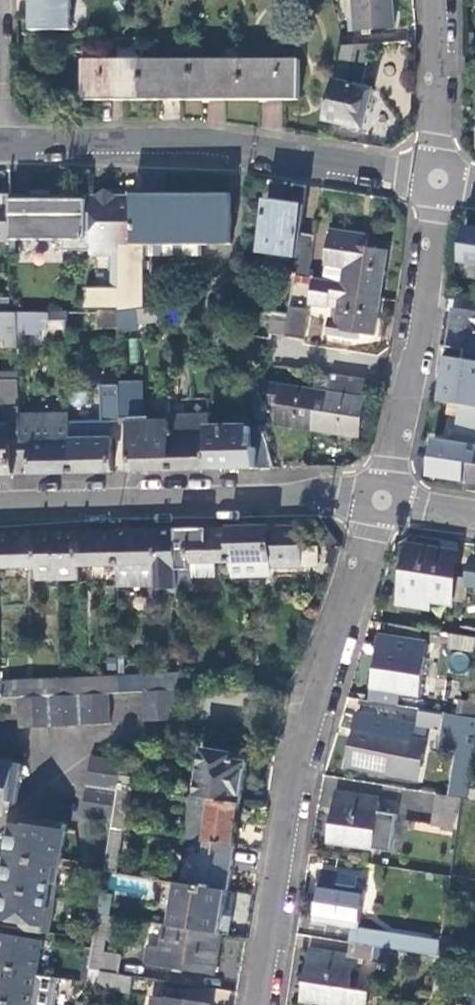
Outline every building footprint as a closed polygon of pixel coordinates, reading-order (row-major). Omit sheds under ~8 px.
[(30,28),(71,27),(70,0),(30,0),(30,28)] [(356,29),(394,26),(392,0),(354,0),(356,29)] [(373,43),(343,45),(325,119),(364,128),(373,88),(362,86),(373,43)] [(141,99),(140,58),(82,58),(82,99),(141,99)] [(191,58),(140,58),(141,99),(191,99),(191,58)] [(242,99),(241,58),(191,58),(191,99),(242,99)] [(300,58),(241,58),(242,99),(300,99),(300,58)] [(10,239),(10,193),(0,193),(0,239),(10,239)] [(90,243),(90,257),(118,257),(117,194),(88,194),(88,199),(42,199),(42,243),(90,243)] [(232,194),(117,194),(118,257),(118,290),(118,311),(139,309),(144,308),(145,243),(232,244),(232,194)] [(300,233),(304,205),(266,199),(258,251),(297,256),(300,233)] [(466,224),(460,263),(474,266),(474,225),(466,224)] [(361,295),(380,298),(387,251),(366,248),(367,243),(357,241),(358,234),(331,230),(326,266),(346,269),(344,284),(362,286),(361,295)] [(313,234),(300,233),(297,256),(294,276),(308,278),(313,234)] [(346,269),(326,266),(324,280),(344,284),(346,269)] [(324,280),(315,279),(311,305),(329,308),(330,299),(341,300),(340,309),(339,320),(331,319),(328,336),(352,339),(353,333),(375,336),(380,298),(361,295),(362,286),(344,284),(324,280)] [(86,290),(86,311),(118,311),(118,290),(86,290)] [(330,299),(329,308),(340,309),(341,300),(330,299)] [(167,306),(144,308),(139,309),(139,324),(167,324),(167,306)] [(309,308),(289,306),(288,312),(285,336),(305,339),(309,308)] [(454,309),(448,346),(467,348),(466,358),(474,359),(474,313),(454,309)] [(10,311),(0,311),(0,337),(17,337),(17,333),(17,311),(10,311)] [(47,311),(17,311),(17,333),(39,333),(39,318),(46,318),(47,311)] [(118,327),(118,311),(86,311),(86,326),(118,327)] [(285,336),(288,312),(274,311),(270,334),(285,336)] [(466,358),(467,348),(448,346),(440,392),(474,398),(474,359),(466,358)] [(366,379),(331,374),(330,390),(327,414),(317,412),(315,431),(358,434),(366,379)] [(12,473),(11,432),(20,432),(20,418),(19,378),(6,378),(6,382),(0,382),(0,403),(5,407),(5,411),(0,411),(0,474),(12,473)] [(139,381),(120,381),(120,398),(121,423),(132,423),(132,420),(139,420),(139,381)] [(258,387),(244,393),(246,396),(255,416),(268,410),(258,387)] [(107,398),(108,423),(120,423),(121,423),(120,398),(107,398)] [(211,414),(170,415),(170,419),(172,469),(212,468),(211,435),(211,427),(211,414)] [(92,417),(70,418),(72,472),(112,471),(112,437),(108,424),(108,423),(104,423),(93,423),(92,417)] [(72,472),(70,418),(29,418),(20,418),(20,432),(21,466),(30,466),(30,473),(72,472)] [(172,469),(170,419),(139,420),(132,420),(132,423),(133,437),(129,437),(130,470),(172,469)] [(266,438),(260,425),(211,427),(211,435),(212,468),(273,467),(266,438)] [(433,438),(427,475),(464,480),(467,462),(474,463),(474,444),(433,438)] [(467,462),(464,480),(474,482),(474,463),(467,462)] [(296,526),(270,527),(270,531),(274,531),(274,560),(295,560),(296,526)] [(270,531),(270,527),(228,528),(230,561),(244,561),(244,567),(255,567),(255,560),(274,560),(274,531),(270,531)] [(230,561),(228,528),(188,529),(192,562),(193,576),(216,577),(216,562),(230,561)] [(178,585),(177,529),(118,531),(118,564),(119,586),(178,585)] [(192,562),(188,529),(177,529),(178,585),(178,589),(193,589),(193,576),(192,562)] [(118,564),(118,531),(57,533),(58,575),(58,579),(80,579),(80,565),(118,564)] [(57,533),(0,534),(0,568),(44,567),(44,579),(58,579),(58,575),(57,533)] [(448,601),(456,557),(433,553),(433,548),(425,546),(424,552),(411,549),(401,604),(428,609),(430,598),(448,601)] [(472,560),(456,557),(448,601),(464,604),(472,560)] [(450,633),(448,646),(474,651),(474,637),(450,633)] [(383,637),(371,702),(396,706),(399,693),(453,701),(455,686),(451,686),(452,681),(446,680),(445,685),(434,683),(434,678),(422,676),(426,658),(422,657),(424,644),(383,637)] [(243,687),(254,687),(252,674),(243,674),(243,687)] [(174,690),(180,690),(180,675),(121,677),(121,679),(121,692),(144,691),(174,690)] [(182,690),(198,689),(198,676),(181,677),(182,690)] [(121,692),(121,679),(60,681),(60,695),(64,695),(79,694),(109,693),(121,692)] [(0,697),(18,696),(34,696),(49,695),(60,695),(60,681),(0,683),(0,694),(0,697)] [(175,705),(174,690),(144,691),(145,705),(175,705)] [(109,708),(109,693),(79,694),(80,708),(109,708)] [(80,708),(79,694),(64,695),(65,725),(80,724),(80,708)] [(50,726),(49,695),(34,696),(36,726),(50,726)] [(64,695),(60,695),(49,695),(50,726),(65,725),(64,695)] [(36,726),(34,696),(18,696),(20,727),(36,726)] [(474,718),(474,704),(459,701),(457,715),(474,718)] [(175,720),(175,705),(145,705),(145,721),(175,720)] [(110,723),(109,708),(80,708),(80,724),(110,723)] [(457,715),(446,714),(442,745),(465,749),(474,750),(474,718),(457,715)] [(414,781),(423,743),(410,740),(413,727),(359,715),(347,766),(414,781)] [(197,795),(241,802),(248,755),(204,748),(197,795)] [(465,749),(458,797),(462,798),(469,799),(474,760),(474,750),(465,749)] [(120,775),(122,760),(92,755),(89,770),(120,775)] [(22,763),(0,760),(0,814),(8,809),(9,800),(17,801),(18,788),(22,763)] [(119,783),(120,775),(89,770),(87,785),(117,790),(119,783)] [(132,785),(119,783),(117,790),(115,805),(113,820),(112,826),(123,828),(125,828),(132,785)] [(117,790),(87,785),(84,800),(115,805),(117,790)] [(391,853),(396,815),(377,813),(365,811),(367,797),(334,792),(326,844),(372,850),(391,853)] [(458,797),(437,794),(432,824),(458,827),(462,798),(458,797)] [(234,846),(241,802),(197,795),(193,795),(186,838),(198,840),(206,841),(234,846)] [(115,805),(84,800),(82,815),(113,820),(115,805)] [(65,831),(66,823),(27,817),(26,824),(17,823),(2,833),(9,842),(0,901),(0,919),(23,923),(22,928),(49,932),(65,831)] [(123,828),(112,826),(105,870),(115,871),(123,828)] [(227,889),(234,846),(206,841),(198,840),(192,883),(227,889)] [(115,871),(105,870),(104,872),(98,914),(108,916),(115,871)] [(352,928),(360,929),(365,890),(356,889),(358,876),(321,871),(314,922),(352,928)] [(192,883),(177,881),(170,925),(220,933),(227,889),(192,883)] [(108,916),(98,914),(94,939),(92,950),(102,952),(108,916)] [(214,973),(220,933),(170,925),(164,925),(161,947),(148,945),(146,961),(158,963),(158,964),(214,973)] [(438,956),(441,941),(360,929),(352,928),(349,943),(375,947),(438,956)] [(0,932),(0,967),(37,973),(42,940),(0,932)] [(441,936),(441,941),(438,956),(456,959),(473,962),(474,949),(474,942),(441,936)] [(375,947),(349,943),(347,956),(357,958),(371,960),(375,947)] [(121,954),(102,952),(92,950),(89,968),(101,970),(118,972),(121,954)] [(347,956),(309,950),(300,1002),(318,1004),(365,1004),(367,992),(347,988),(351,969),(345,968),(346,962),(347,956)] [(456,959),(438,956),(431,1004),(449,1004),(456,959)] [(0,967),(0,1002),(17,1004),(32,1004),(37,973),(0,967)] [(131,991),(133,975),(118,972),(101,970),(98,986),(131,991)] [(211,1004),(168,997),(167,999),(153,996),(151,1004),(211,1004)]
